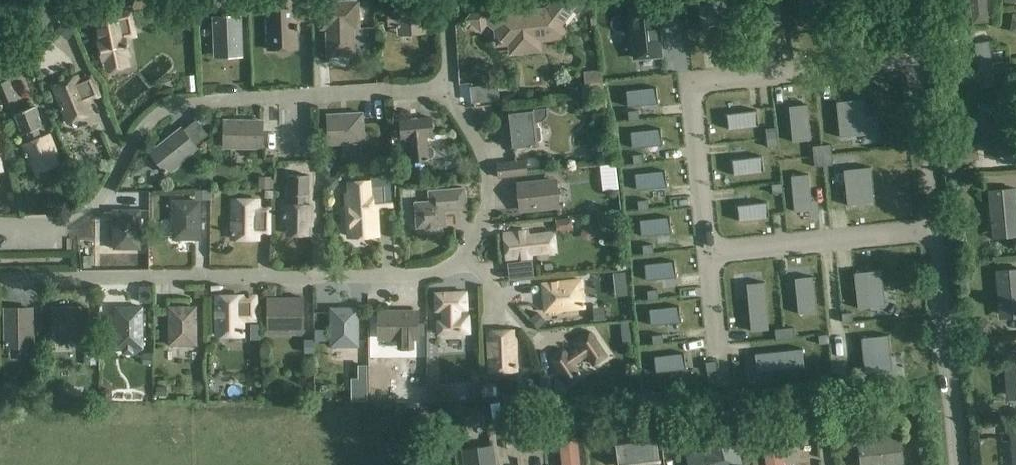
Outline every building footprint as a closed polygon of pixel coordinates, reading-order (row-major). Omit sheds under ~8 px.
[(161,0),(132,0),(134,10),(162,4),(161,0)] [(295,21),(295,0),(268,0),(269,18),(265,18),(267,49),(297,48),(295,21)] [(353,27),(359,27),(358,0),(351,0),(319,1),(320,28),(326,28),(353,27)] [(389,11),(390,25),(397,25),(398,34),(425,32),(423,0),(396,0),(396,11),(389,11)] [(567,27),(566,21),(574,11),(583,0),(553,0),(547,8),(509,11),(502,6),(494,0),(472,0),(469,4),(467,6),(474,10),(466,20),(469,22),(482,32),(488,25),(495,30),(497,47),(510,46),(511,55),(543,52),(542,42),(568,39),(567,27)] [(647,8),(631,9),(636,56),(642,56),(643,65),(655,64),(655,55),(661,55),(659,29),(664,29),(662,0),(647,2),(647,8)] [(726,0),(715,0),(698,2),(702,38),(730,35),(726,0)] [(802,27),(819,25),(817,0),(799,0),(802,27)] [(986,0),(970,0),(971,6),(966,7),(968,17),(972,16),(973,23),(988,21),(986,0)] [(128,55),(124,38),(120,17),(118,17),(117,11),(96,16),(101,40),(99,40),(102,60),(105,59),(107,70),(128,66),(126,55),(128,55)] [(241,16),(213,17),(214,56),(242,55),(241,16)] [(354,54),(353,27),(326,28),(327,55),(354,54)] [(997,85),(990,40),(974,42),(978,72),(975,73),(976,80),(980,79),(981,87),(997,85)] [(1005,61),(1003,50),(994,51),(995,63),(1005,61)] [(604,92),(602,70),(584,72),(586,93),(604,92)] [(92,112),(87,101),(79,81),(77,76),(52,86),(67,122),(92,112)] [(655,78),(625,81),(627,97),(657,94),(655,78)] [(3,103),(14,98),(6,81),(0,84),(0,96),(3,103)] [(868,135),(864,99),(836,102),(840,138),(868,135)] [(995,111),(982,113),(984,141),(998,140),(999,153),(1012,152),(1008,104),(995,105),(995,111)] [(794,142),(811,141),(808,105),(791,107),(794,142)] [(33,106),(15,113),(23,133),(27,131),(31,140),(23,144),(30,163),(32,162),(36,172),(58,163),(54,154),(56,153),(49,134),(40,137),(37,127),(41,126),(33,106)] [(548,106),(506,111),(510,147),(538,144),(535,123),(544,122),(549,115),(548,106)] [(629,111),(630,120),(640,119),(639,110),(629,111)] [(729,129),(759,126),(757,110),(727,113),(729,129)] [(362,112),(327,114),(329,144),(364,142),(362,112)] [(431,117),(399,120),(401,138),(408,137),(410,161),(428,159),(433,158),(435,156),(434,148),(432,147),(427,147),(426,135),(432,134),(431,117)] [(224,119),(223,147),(262,147),(263,119),(224,119)] [(659,121),(630,125),(631,141),(661,137),(659,121)] [(196,148),(195,146),(184,131),(180,127),(149,152),(165,172),(196,148)] [(776,128),(766,129),(767,147),(778,146),(776,128)] [(830,144),(813,146),(815,167),(833,165),(830,144)] [(223,160),(265,163),(266,152),(224,149),(223,160)] [(643,154),(634,155),(634,164),(644,162),(643,154)] [(763,172),(762,156),(732,159),(734,175),(763,172)] [(512,162),(514,176),(526,174),(525,160),(512,162)] [(514,176),(512,162),(497,163),(499,177),(514,176)] [(664,167),(634,170),(636,186),(666,183),(664,167)] [(847,205),(875,202),(871,167),(844,169),(847,205)] [(791,175),(794,211),(812,209),(808,173),(791,175)] [(284,204),(283,225),(288,225),(288,235),(309,236),(309,225),(311,225),(312,204),(303,204),(303,194),(308,194),(308,174),(288,174),(288,194),(293,194),(293,204),(284,204)] [(324,175),(315,175),(314,188),(324,188),(324,175)] [(338,184),(338,177),(327,177),(327,186),(329,188),(333,188),(338,184)] [(556,178),(517,183),(520,211),(558,206),(556,178)] [(259,187),(272,188),(272,179),(259,179),(259,187)] [(378,234),(376,207),(374,184),(371,185),(371,182),(348,183),(348,194),(345,194),(348,236),(378,234)] [(773,193),(783,192),(782,183),(772,184),(773,193)] [(429,201),(414,202),(416,227),(426,226),(426,230),(430,233),(435,233),(439,229),(438,225),(445,225),(444,210),(466,208),(464,187),(428,190),(429,201)] [(989,195),(991,223),(1005,222),(1006,235),(1015,234),(1015,199),(1015,187),(1002,188),(1003,194),(989,195)] [(195,190),(196,199),(211,199),(211,191),(195,190)] [(149,193),(140,193),(140,205),(149,205),(149,193)] [(258,239),(258,233),(259,209),(259,200),(231,199),(231,238),(258,239)] [(200,200),(172,200),(172,238),(200,238),(200,200)] [(638,201),(639,210),(649,209),(648,200),(638,201)] [(738,221),(768,218),(766,202),(737,205),(738,221)] [(140,209),(113,209),(113,248),(140,248),(140,209)] [(669,213),(639,216),(641,232),(671,229),(669,213)] [(572,218),(557,219),(558,232),(573,231),(572,218)] [(519,230),(504,232),(507,260),(522,259),(521,254),(553,251),(551,231),(519,235),(519,230)] [(643,245),(643,254),(653,253),(653,244),(643,245)] [(674,259),(644,262),(646,278),(676,275),(674,259)] [(996,275),(999,304),(1013,303),(1014,315),(1015,315),(1015,268),(1010,269),(1010,274),(996,275)] [(858,309),(886,306),(882,270),(854,273),(858,309)] [(614,273),(615,282),(627,281),(626,271),(614,273)] [(795,279),(799,315),(816,313),(813,277),(795,279)] [(580,279),(541,284),(545,311),(584,306),(580,279)] [(747,284),(752,332),(769,330),(764,282),(747,284)] [(649,299),(658,298),(658,290),(648,290),(649,299)] [(468,291),(434,292),(435,310),(442,310),(442,320),(437,320),(437,335),(471,334),(471,315),(462,316),(462,310),(469,310),(468,291)] [(242,295),(215,296),(215,335),(222,335),(222,343),(238,343),(238,334),(243,334),(242,320),(256,319),(256,297),(242,298),(242,295)] [(302,297),(267,297),(267,332),(302,332),(302,297)] [(679,304),(649,308),(651,324),(680,320),(679,304)] [(196,305),(168,305),(168,344),(196,344),(196,305)] [(87,306),(52,307),(52,342),(87,341),(87,306)] [(142,306),(115,306),(115,347),(123,347),(123,354),(134,354),(134,347),(142,347),(142,306)] [(32,307),(4,307),(4,346),(32,346),(32,307)] [(358,307),(330,307),(330,346),(358,346),(358,307)] [(328,310),(315,310),(316,320),(328,319),(328,310)] [(418,310),(378,310),(378,338),(399,338),(399,349),(415,348),(415,338),(418,338),(418,310)] [(538,313),(531,319),(538,328),(545,322),(538,313)] [(853,321),(852,313),(842,314),(843,322),(853,321)] [(623,339),(632,338),(631,323),(622,323),(623,339)] [(259,339),(259,324),(250,324),(250,339),(259,339)] [(775,329),(776,339),(794,337),(793,327),(775,329)] [(514,330),(487,331),(489,370),(516,369),(514,330)] [(580,346),(574,350),(580,358),(586,354),(593,364),(606,355),(590,332),(577,341),(580,346)] [(830,343),(829,334),(819,335),(820,343),(830,343)] [(653,336),(654,345),(664,344),(663,335),(653,336)] [(865,374),(893,371),(889,335),(861,338),(865,374)] [(756,354),(757,371),(805,366),(803,349),(756,354)] [(580,358),(574,350),(567,355),(564,350),(550,359),(566,382),(579,373),(573,363),(580,358)] [(97,351),(85,351),(85,365),(97,365),(97,351)] [(654,356),(656,372),(686,369),(684,353),(654,356)] [(1005,356),(1007,385),(1015,384),(1015,355),(1005,356)] [(706,362),(707,371),(708,370),(716,370),(716,361),(708,362),(706,362)] [(833,364),(832,364),(833,373),(843,372),(842,363),(833,364)] [(368,400),(368,366),(358,367),(359,378),(359,400),(368,400)] [(154,401),(166,400),(165,391),(153,391),(154,401)] [(431,415),(412,416),(412,426),(431,424),(431,415)] [(750,425),(751,439),(767,437),(766,423),(750,425)] [(859,455),(872,454),(873,464),(904,464),(899,423),(881,425),(882,437),(857,440),(859,455)] [(685,457),(688,464),(742,464),(732,432),(703,441),(706,450),(685,457)] [(578,436),(560,438),(562,464),(581,464),(578,436)] [(763,440),(766,464),(785,464),(782,438),(763,440)] [(616,444),(619,463),(655,458),(652,439),(616,444)] [(463,449),(465,464),(489,464),(486,445),(463,449)] [(743,464),(754,464),(752,457),(753,457),(751,448),(741,451),(744,459),(741,459),(743,464)]
